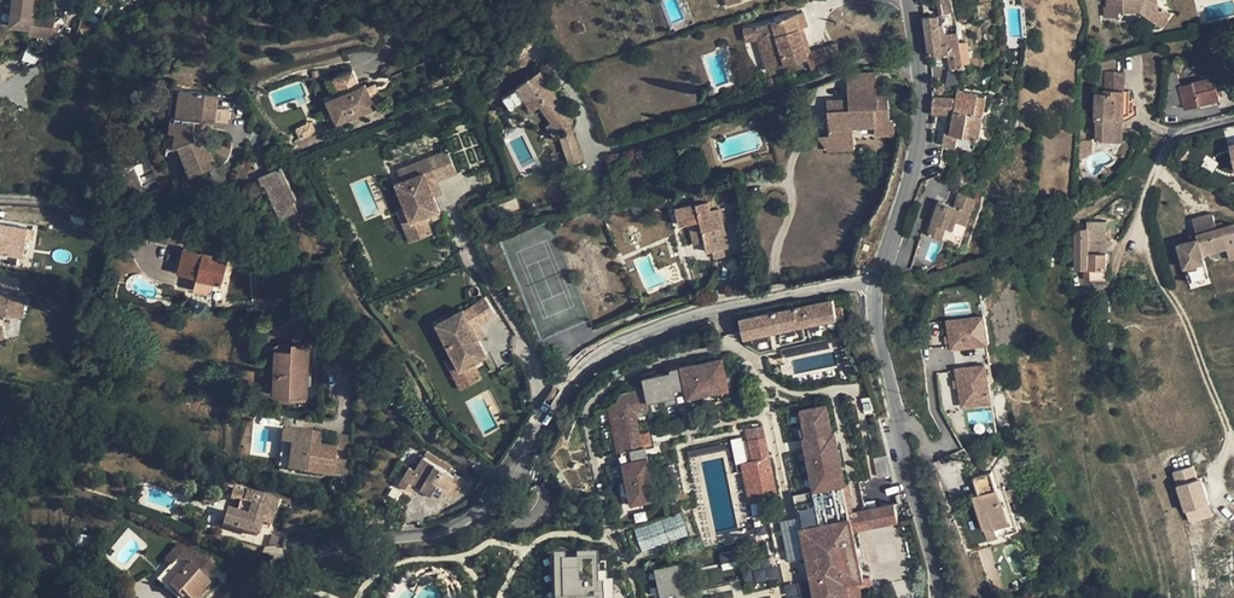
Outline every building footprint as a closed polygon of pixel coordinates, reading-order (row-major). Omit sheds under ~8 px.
[(10,25),(30,28),(29,34),(53,37),(55,17),(32,14),(34,0),(13,0),(10,25)] [(954,9),(953,0),(939,0),(941,12),(954,9)] [(1108,6),(1105,7),(1105,17),(1120,17),(1120,12),(1139,11),(1160,27),(1171,13),(1158,3),(1158,0),(1107,0),(1108,6)] [(802,11),(760,26),(763,37),(773,68),(784,65),(807,57),(808,57),(806,52),(798,28),(803,27),(807,25),(802,11)] [(939,14),(924,15),(927,35),(929,54),(944,54),(943,51),(950,51),(951,54),(953,67),(963,66),(963,62),(960,44),(958,31),(946,32),(941,33),(939,14)] [(757,38),(763,37),(760,26),(743,29),(745,40),(757,38)] [(803,27),(798,28),(806,52),(810,51),(803,27)] [(540,39),(532,28),(520,37),(528,48),(540,39)] [(763,37),(757,38),(767,70),(773,68),(763,37)] [(1023,38),(1011,39),(1012,47),(1023,46),(1023,38)] [(527,49),(522,42),(510,50),(516,57),(527,49)] [(837,42),(824,46),(829,62),(842,57),(837,42)] [(966,43),(960,44),(963,62),(969,61),(966,43)] [(829,62),(824,46),(810,51),(806,52),(808,57),(807,57),(811,69),(829,63),(829,62)] [(1223,56),(1226,70),(1233,69),(1233,54),(1223,56)] [(1203,80),(1180,86),(1177,75),(1181,73),(1179,67),(1176,68),(1175,61),(1166,63),(1162,106),(1183,101),(1185,109),(1200,105),(1220,100),(1218,93),(1217,87),(1220,87),(1217,74),(1215,75),(1215,72),(1202,76),(1203,80)] [(337,122),(375,105),(371,94),(367,86),(365,82),(360,85),(352,68),(334,76),(341,93),(327,99),(337,122)] [(540,71),(517,87),(525,100),(533,95),(539,91),(543,98),(538,102),(552,122),(548,125),(554,135),(571,123),(568,118),(569,118),(569,117),(570,115),(570,114),(570,112),(569,110),(570,110),(562,98),(559,100),(553,91),(550,92),(546,86),(548,85),(548,84),(549,84),(540,71)] [(1097,121),(1097,140),(1115,141),(1115,116),(1123,116),(1124,90),(1124,71),(1106,71),(1105,93),(1096,92),(1095,121),(1097,121)] [(841,99),(826,101),(828,134),(816,135),(827,150),(853,144),(853,126),(874,125),(875,135),(895,134),(893,120),(889,120),(888,95),(877,96),(876,72),(846,73),(848,99),(848,102),(841,103),(841,99)] [(172,115),(177,115),(181,89),(182,84),(173,82),(169,115),(172,115)] [(375,82),(367,86),(371,94),(379,91),(375,82)] [(945,85),(945,83),(936,84),(935,85),(935,86),(935,88),(936,89),(937,90),(939,92),(940,92),(941,92),(942,92),(944,91),(945,90),(945,88),(945,85)] [(517,87),(513,89),(522,102),(525,100),(517,87)] [(814,87),(801,91),(804,104),(809,103),(811,101),(815,98),(816,94),(816,91),(814,87)] [(203,170),(216,165),(203,134),(197,137),(195,134),(195,129),(195,126),(196,119),(203,120),(204,115),(215,117),(218,94),(181,89),(177,115),(179,115),(177,132),(174,147),(179,145),(189,170),(201,165),(203,170)] [(979,93),(958,89),(957,97),(933,97),(933,113),(951,113),(955,114),(952,132),(947,131),(946,131),(944,143),(957,146),(958,140),(959,134),(973,136),(980,138),(984,114),(976,113),(979,93)] [(539,91),(533,95),(538,102),(543,98),(539,91)] [(987,94),(979,93),(976,113),(984,114),(987,94)] [(215,117),(214,122),(227,123),(231,96),(218,94),(215,117)] [(172,115),(169,131),(177,132),(179,115),(177,115),(172,115)] [(1123,116),(1115,116),(1115,141),(1123,141),(1123,116)] [(195,134),(197,137),(203,134),(203,131),(202,125),(203,122),(203,120),(196,119),(195,126),(195,129),(195,134)] [(300,137),(315,131),(311,122),(296,128),(300,137)] [(167,146),(173,146),(174,147),(177,132),(169,131),(167,146)] [(973,136),(959,134),(958,140),(972,142),(973,136)] [(1085,140),(1079,140),(1079,159),(1080,159),(1081,159),(1091,152),(1092,140),(1085,140)] [(155,150),(148,152),(160,184),(168,180),(166,177),(162,178),(158,169),(163,167),(155,150)] [(449,152),(429,160),(437,180),(456,173),(449,152)] [(437,180),(429,160),(398,172),(401,181),(396,183),(407,211),(411,222),(425,217),(439,211),(433,195),(428,184),(434,181),(437,180)] [(203,170),(201,165),(189,170),(191,175),(203,170)] [(281,166),(259,176),(262,184),(265,183),(269,182),(284,216),(298,210),(293,201),(296,199),(281,166)] [(166,177),(163,167),(158,169),(162,178),(166,177)] [(168,180),(160,184),(162,189),(170,185),(168,180)] [(428,184),(433,195),(439,193),(434,181),(428,184)] [(284,216),(269,182),(265,183),(280,218),(284,216)] [(720,208),(710,209),(708,200),(705,186),(693,189),(696,203),(676,207),(679,224),(689,222),(700,220),(705,241),(707,251),(712,250),(723,248),(728,247),(724,226),(720,208)] [(977,196),(961,191),(955,206),(942,202),(940,210),(937,209),(928,234),(942,239),(960,245),(968,224),(977,196)] [(411,222),(407,211),(399,214),(410,242),(432,233),(425,217),(411,222)] [(1205,260),(1203,253),(1227,246),(1231,257),(1233,256),(1233,222),(1217,227),(1212,212),(1192,218),(1196,233),(1189,235),(1191,239),(1179,243),(1185,266),(1205,260)] [(700,220),(689,222),(694,243),(705,241),(700,220)] [(1106,222),(1087,222),(1087,228),(1074,229),(1076,269),(1084,269),(1084,280),(1090,280),(1106,279),(1106,268),(1107,268),(1106,248),(1106,240),(1106,222)] [(22,257),(26,236),(32,237),(34,229),(27,228),(0,223),(0,253),(22,257)] [(177,230),(169,229),(167,236),(175,238),(177,230)] [(235,260),(239,244),(234,244),(230,243),(227,254),(229,255),(228,258),(235,260)] [(239,244),(235,260),(241,262),(249,260),(247,245),(239,244)] [(723,248),(712,250),(714,259),(725,256),(723,248)] [(203,254),(184,249),(178,273),(193,277),(197,278),(196,279),(214,283),(222,285),(228,263),(212,259),(213,256),(203,254)] [(197,278),(193,277),(190,288),(207,293),(212,288),(214,283),(196,279),(197,278)] [(496,315),(485,298),(465,312),(474,329),(496,315)] [(769,313),(740,319),(744,338),(767,333),(779,330),(804,325),(837,318),(833,301),(834,301),(834,298),(830,299),(830,300),(789,308),(788,302),(771,305),(772,308),(768,309),(769,313)] [(25,303),(17,302),(0,300),(0,312),(1,315),(22,318),(25,303)] [(465,312),(463,310),(437,324),(455,358),(460,369),(474,362),(487,355),(474,329),(465,312)] [(966,326),(948,329),(951,349),(989,343),(985,315),(965,318),(966,326)] [(947,320),(948,329),(966,326),(965,318),(947,320)] [(258,320),(252,333),(261,337),(267,324),(258,320)] [(779,330),(767,333),(768,341),(781,339),(779,330)] [(1112,334),(1104,335),(1105,350),(1113,349),(1112,334)] [(271,394),(274,394),(276,373),(276,351),(280,351),(291,352),(292,345),(280,344),(278,344),(276,345),(274,347),(273,348),(271,394)] [(291,352),(280,351),(279,373),(276,373),(274,394),(289,395),(306,396),(308,345),(292,345),(291,352)] [(721,357),(669,368),(669,370),(642,376),(644,388),(647,403),(675,397),(676,400),(700,395),(699,389),(727,383),(721,357)] [(460,369),(455,358),(447,362),(461,389),(482,378),(474,362),(460,369)] [(986,364),(956,368),(958,379),(959,387),(961,398),(991,394),(986,364)] [(728,389),(727,383),(699,389),(700,395),(728,389)] [(623,422),(637,419),(636,410),(639,405),(648,403),(647,403),(644,388),(630,391),(619,407),(623,422)] [(991,394),(961,398),(962,406),(992,402),(991,394)] [(807,437),(804,437),(805,444),(815,489),(842,483),(847,482),(837,436),(835,430),(832,431),(827,404),(801,409),(807,437)] [(616,452),(619,452),(636,448),(634,436),(640,434),(637,419),(623,422),(610,424),(616,452)] [(752,461),(756,460),(769,457),(762,425),(745,428),(748,441),(752,458),(752,461)] [(311,433),(283,430),(281,444),(291,445),(288,468),(288,470),(306,472),(332,476),(348,476),(348,461),(334,460),(335,449),(335,448),(334,448),(319,447),(309,446),(311,433)] [(319,447),(320,433),(311,433),(309,446),(319,447)] [(646,481),(652,480),(645,446),(642,447),(640,434),(634,436),(636,448),(638,458),(642,458),(646,481)] [(336,435),(334,448),(335,448),(335,449),(349,450),(350,437),(336,435)] [(752,458),(748,441),(741,443),(744,459),(752,458)] [(291,445),(281,444),(280,467),(288,468),(291,445)] [(636,448),(619,452),(621,462),(638,458),(636,448)] [(449,468),(450,466),(426,451),(423,457),(447,471),(449,468)] [(423,457),(420,455),(414,465),(417,467),(423,457)] [(465,480),(455,474),(454,475),(447,471),(423,457),(417,467),(415,469),(409,466),(400,482),(400,484),(412,491),(416,484),(421,487),(440,499),(444,492),(451,480),(461,487),(465,480)] [(769,457),(756,460),(765,500),(778,497),(769,457)] [(638,458),(621,462),(630,503),(656,498),(652,480),(646,481),(642,458),(638,458)] [(752,458),(744,459),(740,460),(738,460),(747,505),(760,501),(765,500),(756,460),(752,461),(752,458)] [(1192,467),(1172,473),(1176,486),(1174,487),(1182,513),(1185,513),(1188,523),(1211,516),(1200,480),(1196,482),(1192,467)] [(992,470),(974,476),(979,493),(979,494),(998,488),(992,470)] [(461,487),(451,480),(444,492),(454,498),(461,487)] [(849,516),(842,483),(815,489),(822,523),(849,516)] [(998,488),(979,494),(979,493),(973,495),(984,528),(994,526),(994,529),(995,529),(998,537),(1019,531),(1004,486),(998,488)] [(142,487),(137,505),(145,507),(146,502),(150,490),(142,487)] [(242,503),(245,492),(233,488),(229,500),(239,503),(239,502),(242,503)] [(277,501),(245,492),(242,503),(239,502),(239,503),(235,514),(226,512),(222,526),(257,536),(261,522),(270,525),(277,501)] [(794,498),(796,510),(812,508),(810,496),(794,498)] [(643,551),(690,534),(682,511),(634,529),(643,551)] [(829,597),(851,597),(848,583),(863,580),(859,559),(849,516),(822,523),(812,525),(821,565),(829,597)] [(812,525),(800,528),(808,567),(816,597),(829,597),(821,565),(812,525)] [(994,526),(984,528),(988,540),(998,537),(995,529),(994,529),(994,526)] [(271,535),(267,547),(278,546),(280,538),(271,535)] [(184,550),(177,547),(164,561),(170,566),(184,550)] [(198,574),(210,561),(184,550),(170,566),(157,580),(166,588),(168,586),(178,595),(180,592),(186,597),(197,597),(209,584),(205,581),(198,574)] [(600,551),(545,553),(547,597),(603,597),(600,551)] [(720,556),(723,568),(731,566),(729,554),(720,556)] [(210,561),(198,574),(205,581),(217,567),(210,561)] [(693,589),(687,590),(681,562),(656,567),(662,597),(695,597),(694,594),(693,589)] [(785,585),(786,597),(804,597),(802,584),(785,585)] [(180,592),(178,595),(168,586),(166,588),(177,597),(186,597),(180,592)]
